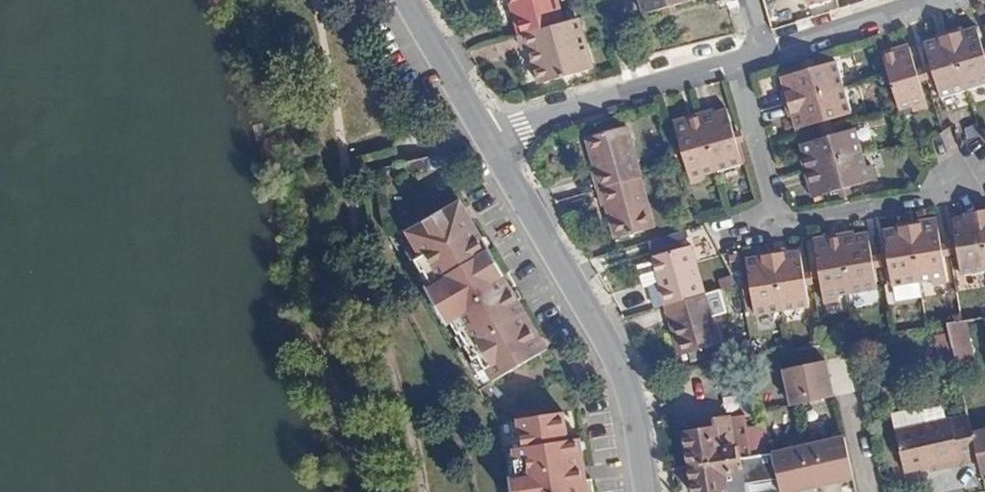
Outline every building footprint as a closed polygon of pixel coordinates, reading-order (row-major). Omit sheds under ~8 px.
[(518,30),(562,17),(556,0),(514,0),(519,14),(515,15),(518,30)] [(642,9),(662,4),(675,0),(639,0),(642,9)] [(664,11),(677,7),(675,0),(662,4),(664,11)] [(806,11),(834,5),(833,0),(804,0),(806,11)] [(562,17),(518,30),(522,44),(529,42),(539,77),(592,62),(576,12),(562,17)] [(969,88),(984,83),(984,46),(979,27),(968,31),(967,27),(952,31),(969,88)] [(942,97),(969,88),(952,31),(938,36),(939,39),(926,44),(942,97)] [(908,41),(883,49),(888,70),(898,103),(900,106),(909,103),(911,108),(925,103),(908,41)] [(836,55),(816,61),(803,65),(782,72),(785,83),(781,84),(786,100),(844,83),(836,55)] [(816,61),(814,55),(801,59),(803,65),(816,61)] [(851,108),(844,83),(786,100),(790,114),(794,112),(797,126),(819,119),(833,114),(851,108)] [(765,107),(767,123),(786,120),(784,105),(765,107)] [(699,112),(715,169),(742,162),(727,107),(714,111),(713,108),(699,112)] [(703,173),(715,169),(699,112),(673,121),(680,146),(682,156),(691,181),(704,178),(703,173)] [(835,122),(833,114),(819,119),(820,127),(831,124),(835,122)] [(820,127),(822,135),(833,132),(831,124),(820,127)] [(592,171),(596,186),(599,185),(635,175),(637,174),(622,126),(586,137),(596,169),(592,171)] [(801,156),(804,169),(862,152),(854,126),(833,132),(822,135),(800,142),(804,156),(801,156)] [(952,129),(933,135),(940,158),(960,152),(952,129)] [(676,158),(682,156),(680,146),(674,148),(676,158)] [(862,152),(804,169),(812,197),(838,190),(849,187),(876,180),(871,163),(866,164),(862,152)] [(635,175),(599,185),(604,203),(607,202),(616,235),(649,225),(635,175)] [(849,187),(838,190),(840,196),(851,193),(849,187)] [(515,283),(506,268),(500,272),(487,247),(457,199),(404,230),(418,256),(414,260),(421,271),(419,272),(435,299),(432,301),(445,323),(449,321),(455,334),(457,333),(465,345),(463,347),(471,360),(476,356),(491,380),(546,348),(510,287),(515,283)] [(984,271),(984,253),(978,212),(963,215),(963,218),(951,220),(955,244),(957,255),(961,274),(984,271)] [(909,225),(919,283),(933,281),(934,286),(948,282),(944,256),(942,246),(938,220),(909,225)] [(893,286),(919,283),(909,225),(896,226),(897,230),(884,231),(893,286)] [(842,233),(852,293),(878,288),(875,266),(874,256),(869,232),(842,233)] [(841,295),(852,293),(842,233),(816,237),(820,264),(821,275),(827,302),(841,300),(841,295)] [(500,272),(506,268),(492,244),(487,247),(500,272)] [(944,256),(951,255),(949,244),(942,246),(944,256)] [(657,283),(664,305),(705,292),(691,245),(653,256),(661,281),(657,283)] [(774,251),(784,309),(810,304),(808,284),(806,272),(802,250),(791,251),(790,248),(774,251)] [(757,314),(784,309),(774,251),(760,254),(762,258),(748,260),(752,283),(753,295),(757,314)] [(813,265),(815,276),(821,275),(820,264),(813,265)] [(709,292),(716,319),(729,315),(721,288),(709,292)] [(705,292),(664,305),(670,326),(674,325),(682,354),(723,342),(716,319),(709,292),(705,292)] [(948,322),(958,367),(974,364),(963,319),(961,320),(948,322)] [(763,369),(772,408),(846,392),(836,352),(763,369)] [(978,455),(972,429),(968,410),(927,420),(921,402),(891,409),(903,466),(927,461),(957,454),(958,459),(978,455)] [(582,452),(581,437),(568,438),(564,411),(518,416),(522,445),(514,445),(518,475),(511,476),(513,491),(594,491),(592,477),(586,479),(582,452)] [(683,434),(687,465),(739,456),(737,445),(730,446),(726,417),(700,421),(701,430),(683,434)] [(981,469),(984,468),(984,426),(972,429),(978,455),(981,469)] [(782,491),(792,491),(855,478),(845,432),(772,449),(782,491)] [(588,451),(582,452),(586,479),(592,477),(588,451)] [(776,480),(769,451),(739,456),(687,465),(691,491),(738,491),(734,467),(741,467),(743,484),(776,480)] [(928,466),(958,459),(957,454),(927,461),(928,466)]
